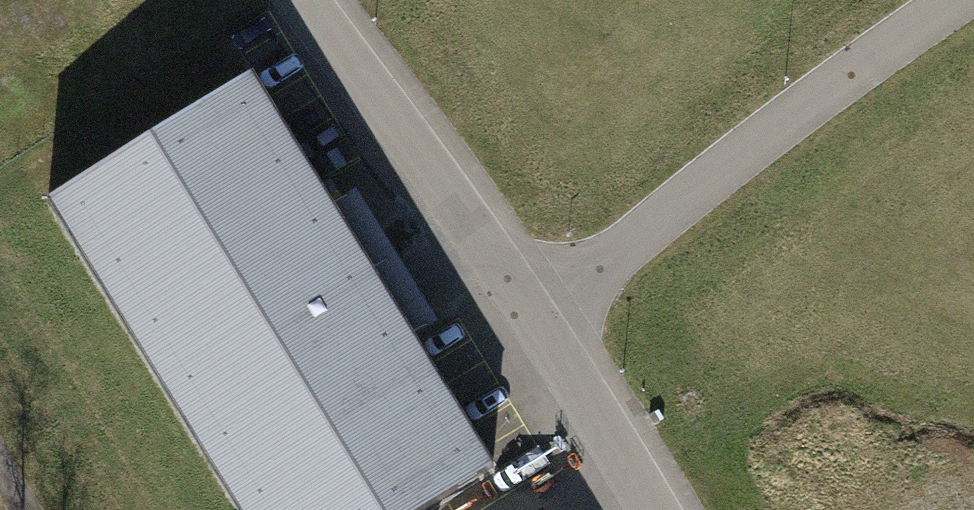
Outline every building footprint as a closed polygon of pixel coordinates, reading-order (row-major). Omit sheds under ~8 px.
[(505,483),(264,94),(57,222),(236,509),(461,509),(505,483)]
